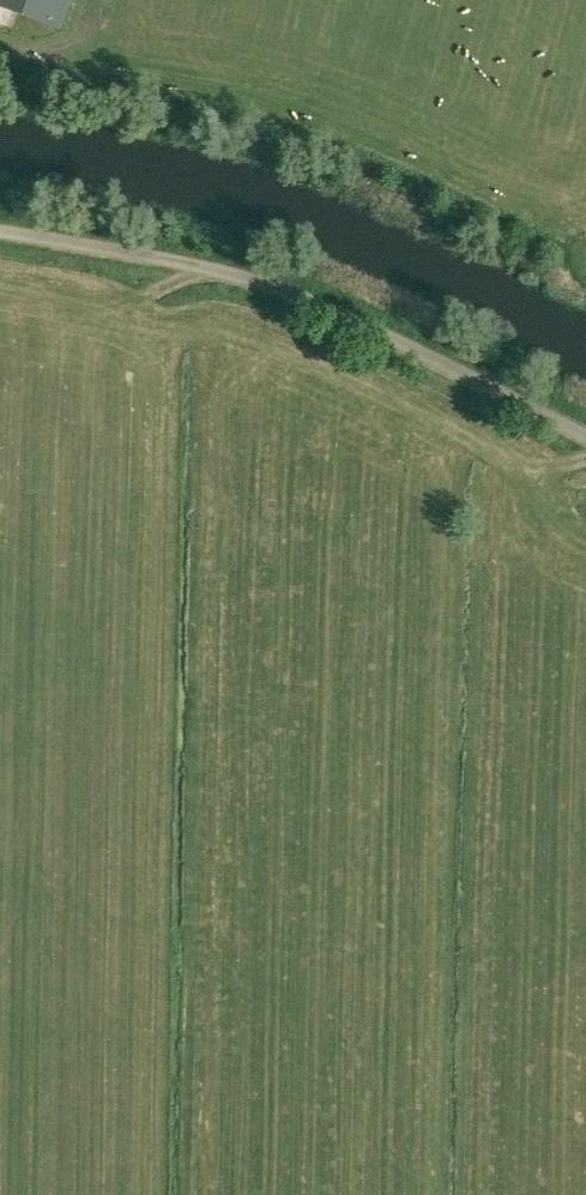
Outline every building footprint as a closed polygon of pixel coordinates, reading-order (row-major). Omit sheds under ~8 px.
[(62,30),(73,0),(0,0),(0,7),(62,30)]
